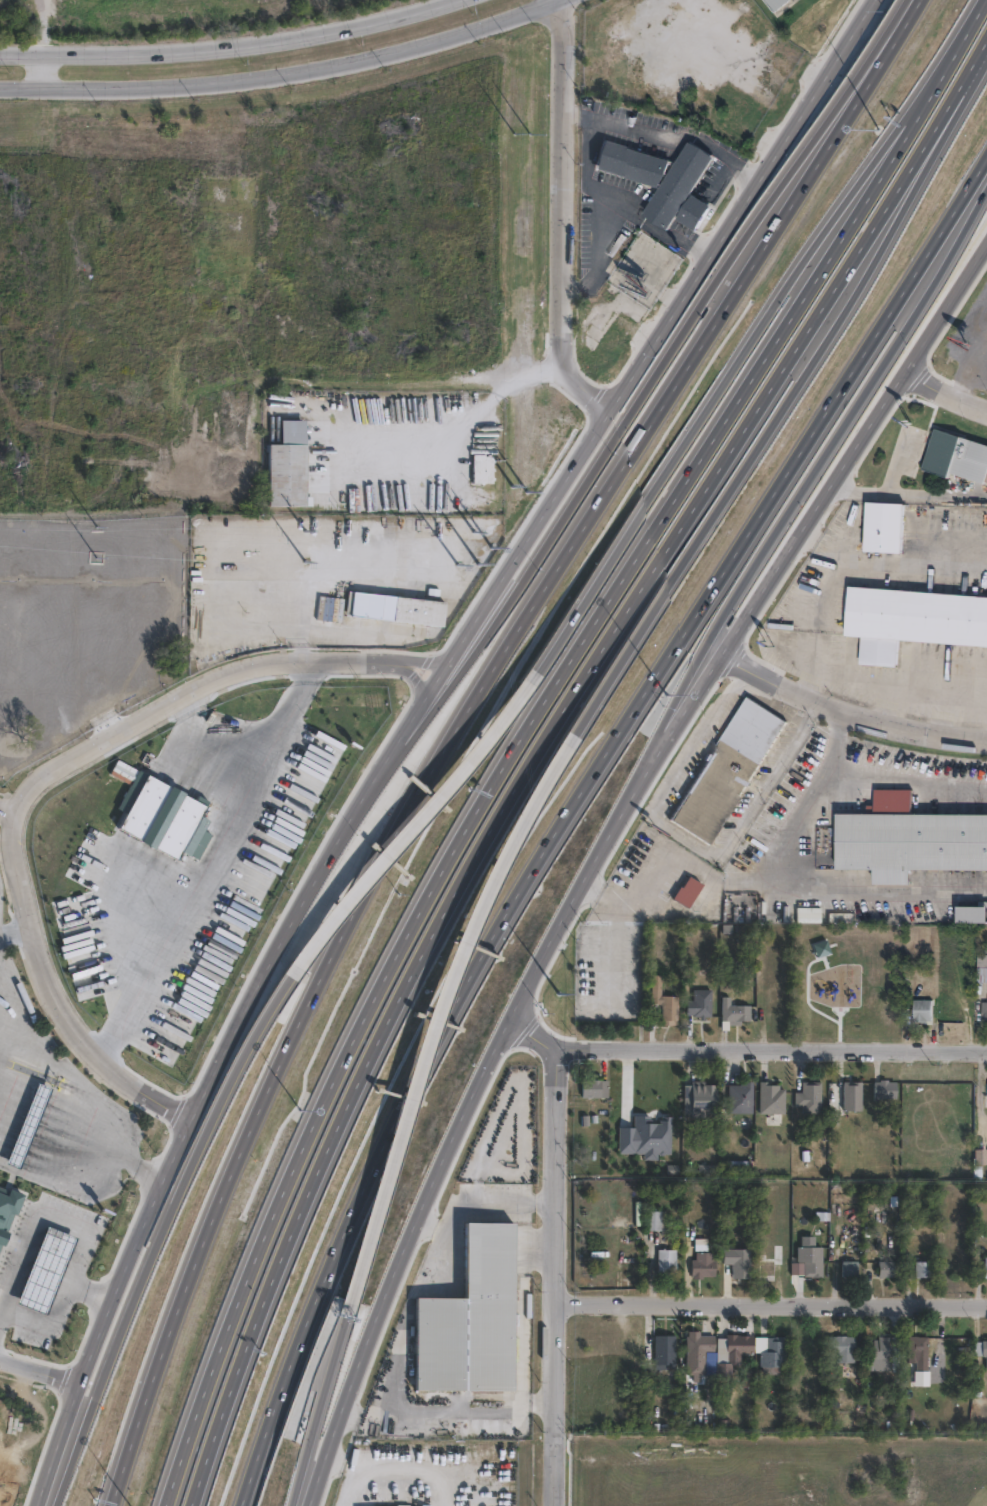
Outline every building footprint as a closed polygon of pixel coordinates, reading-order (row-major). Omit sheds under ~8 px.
[(776,10),(768,0),(789,0),(776,10)] [(604,139),(677,161),(691,141),(715,156),(692,191),(713,205),(699,230),(676,216),(668,228),(644,213),(661,186),(596,166),(604,139)] [(307,421),(304,504),(267,503),(268,445),(281,445),(282,421),(307,421)] [(939,427),(986,443),(986,482),(955,472),(953,478),(949,476),(925,468),(939,427)] [(483,454),(483,456),(491,455),(491,481),(472,482),(471,454),(483,454)] [(906,502),(903,552),(866,550),(869,500),(906,502)] [(437,580),(435,598),(434,623),(340,613),(342,588),(420,596),(422,579),(437,580)] [(851,586),(986,595),(986,646),(899,639),(897,666),(860,663),(862,636),(847,635),(851,586)] [(337,596),(334,620),(310,617),(313,592),(337,596)] [(787,723),(708,847),(669,821),(748,698),(787,723)] [(289,823),(306,832),(309,826),(312,793),(321,775),(326,775),(336,781),(360,735),(328,719),(293,788),(289,823)] [(912,814),(986,814),(986,870),(913,869),(913,884),(876,884),(876,869),(839,869),(839,813),(876,813),(876,789),(912,789),(912,814)] [(703,885),(689,909),(673,899),(680,887),(682,888),(689,877),(703,885)] [(986,904),(986,921),(956,920),(955,920),(955,904),(973,904),(973,898),(985,899),(985,904),(986,904)] [(821,903),(820,920),(794,919),(795,902),(821,903)] [(976,952),(986,952),(986,972),(981,972),(981,964),(976,964),(976,952)] [(659,973),(658,1001),(649,1001),(650,972),(659,973)] [(710,987),(709,1014),(703,1014),(703,1017),(697,1017),(697,1013),(691,1013),(691,1012),(684,1012),(685,998),(691,998),(691,986),(710,987)] [(676,994),(675,1023),(660,1022),(661,993),(676,994)] [(749,1003),(748,1019),(738,1018),(738,1021),(730,1021),(730,1018),(727,1018),(727,1027),(719,1027),(720,994),(728,994),(728,1003),(749,1003)] [(926,1018),(926,1021),(920,1021),(920,1020),(912,1020),(912,997),(931,997),(930,1018),(926,1018)] [(606,1095),(580,1095),(580,1078),(606,1078),(606,1095)] [(883,1078),(883,1080),(893,1080),(894,1095),(879,1096),(879,1098),(872,1098),(871,1080),(879,1079),(879,1078),(883,1078)] [(715,1079),(715,1113),(689,1112),(690,1079),(715,1079)] [(750,1111),(725,1111),(725,1083),(737,1083),(737,1079),(750,1079),(750,1111)] [(766,1079),(766,1082),(777,1082),(777,1087),(782,1087),(783,1111),(757,1111),(757,1079),(766,1079)] [(819,1079),(818,1111),(799,1111),(799,1104),(792,1104),(792,1090),(799,1090),(799,1079),(819,1079)] [(860,1109),(841,1108),(842,1080),(860,1080),(860,1109)] [(37,1083),(6,1164),(18,1169),(50,1088),(37,1083)] [(671,1105),(671,1153),(655,1153),(655,1158),(642,1158),(641,1152),(617,1151),(617,1126),(632,1126),(632,1114),(644,1114),(645,1107),(654,1107),(654,1112),(662,1112),(662,1105),(671,1105)] [(753,1178),(719,1177),(719,1161),(753,1161),(753,1178)] [(4,1247),(10,1233),(6,1231),(13,1215),(17,1217),(26,1195),(9,1188),(7,1194),(0,1191),(0,1246),(4,1247)] [(664,1230),(644,1230),(644,1210),(664,1210),(664,1230)] [(47,1226),(17,1303),(46,1314),(76,1238),(47,1226)] [(514,1390),(416,1390),(417,1296),(467,1296),(467,1227),(514,1227),(514,1390)] [(821,1246),(821,1277),(803,1276),(803,1261),(795,1261),(796,1246),(821,1246)] [(748,1249),(748,1277),(730,1277),(730,1263),(721,1263),(721,1248),(748,1249)] [(665,1275),(665,1278),(660,1278),(660,1275),(655,1275),(655,1249),(674,1249),(674,1275),(665,1275)] [(711,1252),(711,1259),(712,1259),(712,1276),(700,1276),(700,1278),(689,1278),(690,1275),(688,1275),(689,1258),(693,1258),(693,1251),(711,1252)] [(780,1257),(779,1270),(773,1270),(773,1275),(766,1275),(766,1278),(761,1278),(761,1275),(757,1275),(757,1260),(759,1260),(759,1258),(761,1258),(761,1260),(771,1260),(771,1257),(780,1257)] [(856,1274),(840,1274),(840,1259),(856,1259),(856,1274)] [(892,1259),(892,1274),(876,1274),(877,1259),(892,1259)] [(928,1275),(913,1275),(913,1259),(928,1259),(928,1275)] [(726,1370),(718,1370),(718,1351),(726,1351),(726,1334),(746,1334),(746,1322),(752,1322),(752,1353),(740,1353),(739,1353),(739,1366),(726,1366),(726,1370)] [(673,1367),(653,1367),(653,1334),(673,1334),(673,1367)] [(845,1334),(845,1335),(854,1335),(854,1361),(834,1362),(834,1353),(827,1353),(827,1336),(835,1336),(835,1334),(845,1334)] [(705,1376),(686,1376),(686,1357),(686,1335),(713,1335),(713,1348),(713,1353),(705,1353),(705,1376)] [(890,1354),(872,1355),(872,1338),(877,1338),(877,1335),(890,1335),(890,1354)] [(917,1335),(917,1336),(926,1336),(926,1352),(929,1352),(929,1365),(917,1365),(917,1361),(907,1361),(907,1335),(917,1335)] [(776,1373),(759,1373),(759,1351),(765,1351),(765,1336),(784,1336),(784,1366),(776,1366),(776,1373)] [(986,1336),(986,1368),(985,1368),(985,1355),(981,1355),(981,1354),(972,1354),(972,1341),(981,1341),(981,1339),(986,1339),(986,1336)]
